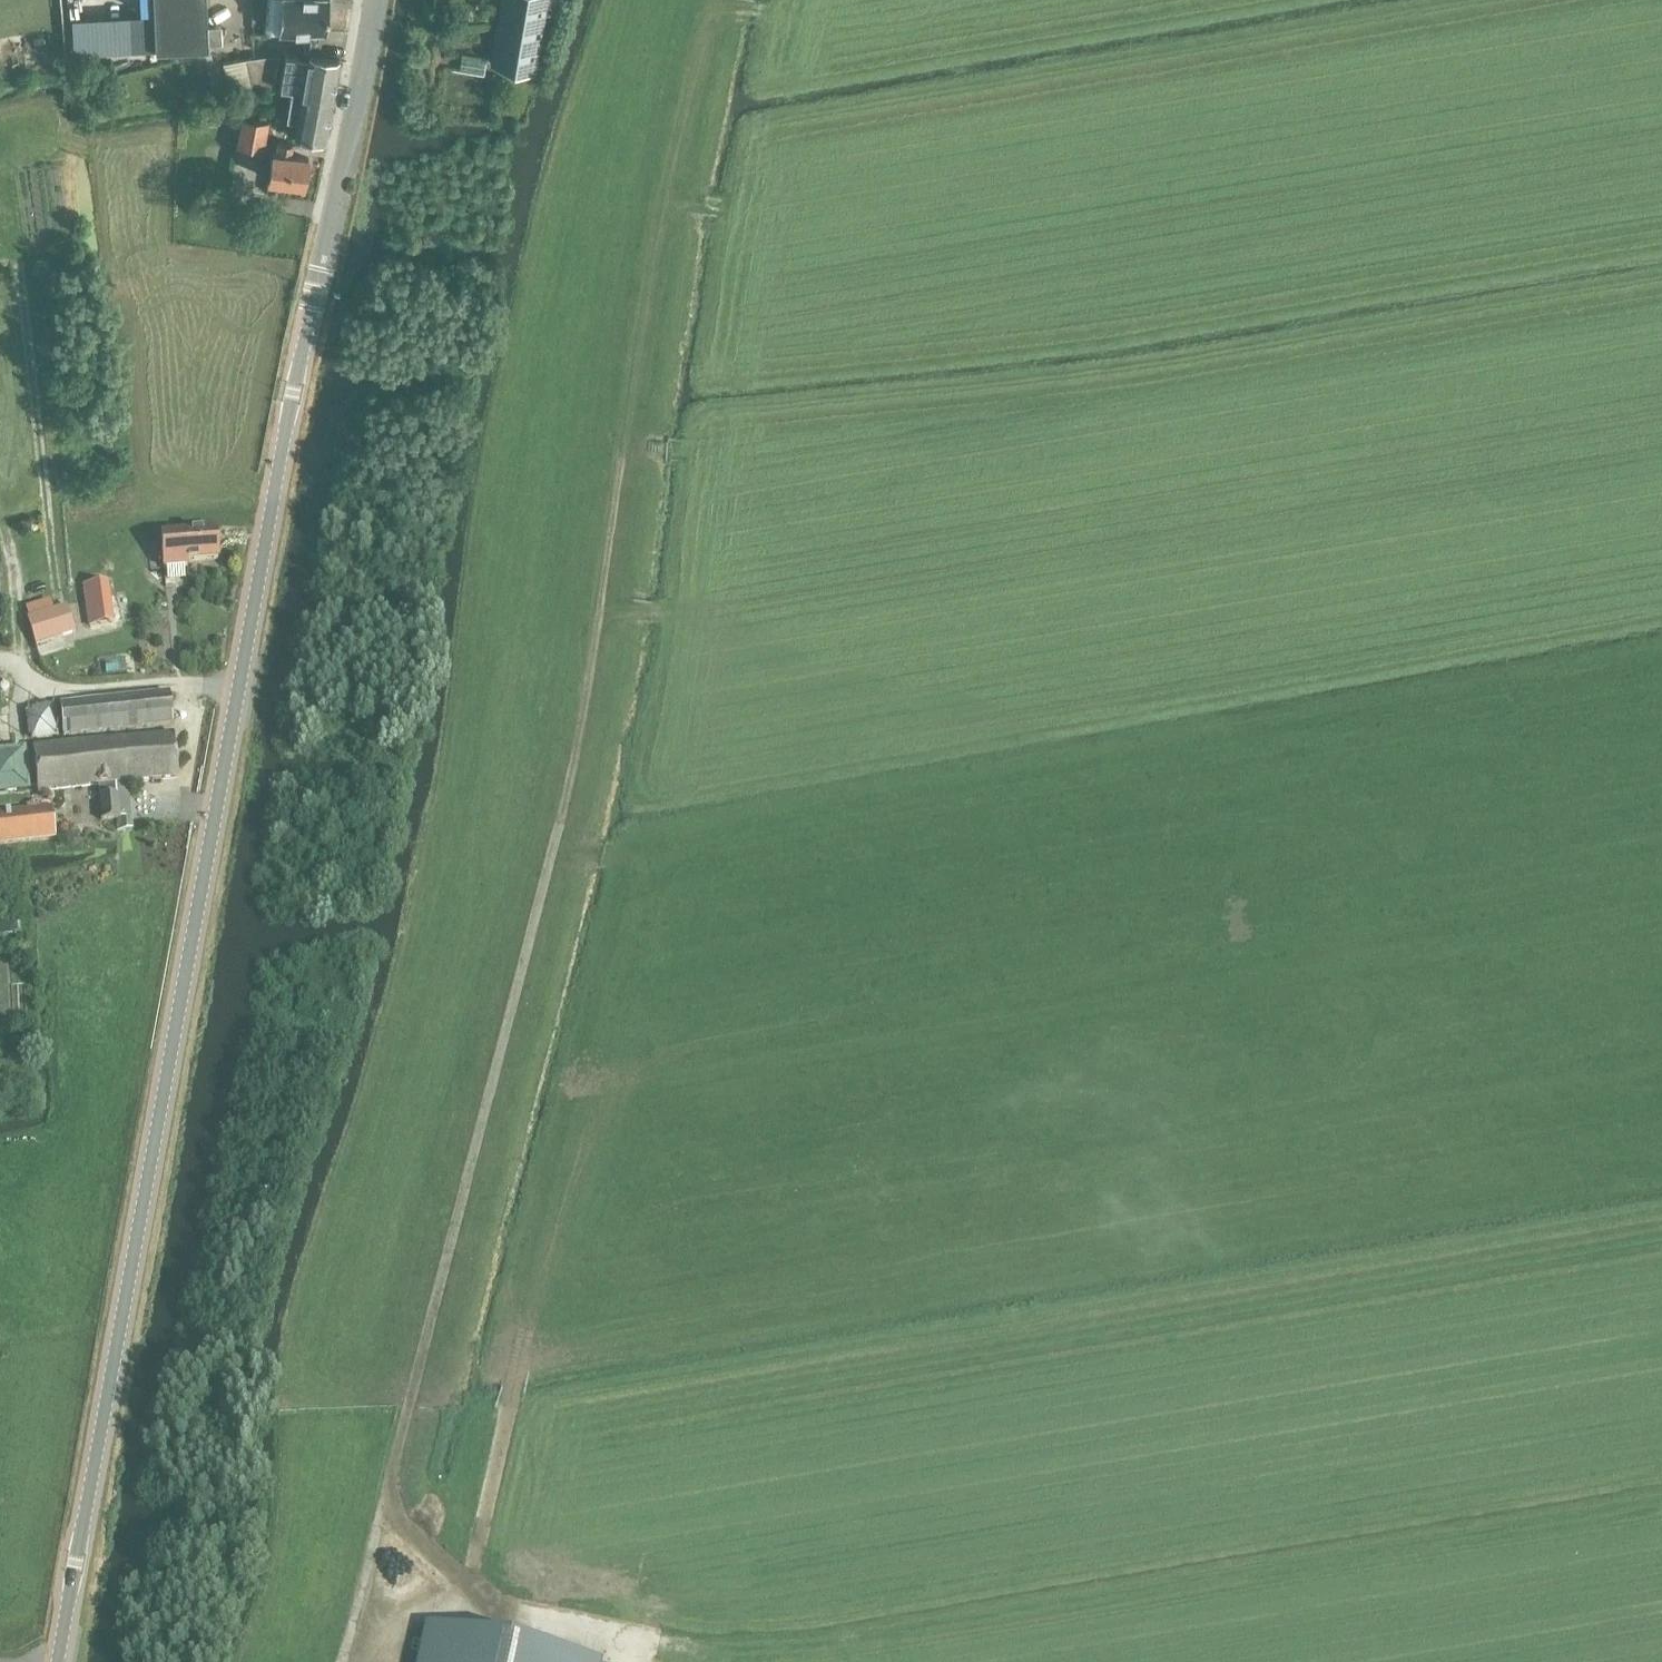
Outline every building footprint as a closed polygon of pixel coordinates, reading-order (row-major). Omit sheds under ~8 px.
[(140,4),(153,4),(154,13),(156,46),(208,43),(221,42),(220,25),(207,26),(206,0),(140,0),(140,4)] [(265,24),(327,29),(329,0),(267,0),(265,24)] [(535,69),(545,10),(556,12),(558,0),(502,0),(492,62),(535,69)] [(274,87),(281,52),(224,61),(230,88),(274,87)] [(484,67),(485,54),(463,52),(462,65),(484,67)] [(292,88),(293,86),(334,93),(340,58),(309,53),(308,57),(298,55),(298,56),(286,54),(280,86),(292,88)] [(294,134),(325,139),(334,93),(293,86),(292,88),(288,116),(297,117),(294,134)] [(238,144),(265,149),(270,120),(243,115),(238,144)] [(268,177),(303,184),(309,153),(293,151),(294,143),(277,140),(275,148),(273,147),(268,177)] [(183,531),(184,533),(160,535),(162,568),(187,566),(186,559),(218,556),(216,528),(183,531)] [(89,585),(83,586),(88,625),(113,621),(107,582),(89,585)] [(35,642),(75,629),(67,604),(27,617),(35,642)] [(63,734),(172,721),(168,689),(59,702),(63,734)] [(31,735),(59,732),(56,701),(27,704),(31,735)] [(126,780),(177,775),(172,733),(33,747),(38,789),(97,783),(102,819),(116,817),(117,828),(132,827),(126,780)] [(54,836),(50,806),(0,812),(0,842),(54,836)] [(605,1661),(445,1627),(428,1624),(427,1627),(420,1661),(604,1661),(605,1661)]
